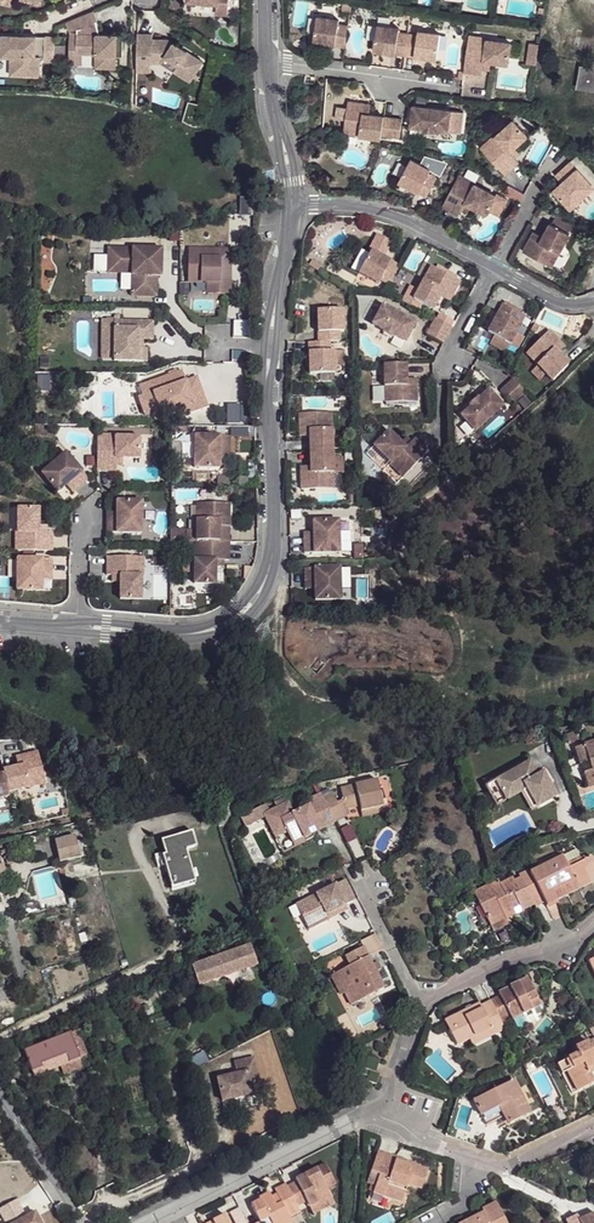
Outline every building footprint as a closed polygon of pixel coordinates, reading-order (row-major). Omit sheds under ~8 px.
[(186,1),(216,3),(215,13),(226,14),(228,0),(186,0),(186,1)] [(66,25),(68,31),(76,28),(76,33),(75,53),(81,53),(95,54),(94,67),(115,67),(115,34),(87,33),(87,23),(97,19),(93,9),(62,22),(64,26),(66,25)] [(345,47),(347,26),(338,25),(339,21),(317,17),(313,43),(345,47)] [(405,56),(408,35),(398,33),(399,29),(377,26),(373,51),(405,56)] [(76,33),(68,32),(68,64),(81,64),(81,53),(75,53),(76,33)] [(405,56),(436,60),(440,35),(418,32),(417,36),(408,35),(405,56)] [(0,33),(0,73),(37,74),(37,54),(33,54),(34,34),(0,33)] [(151,33),(136,33),(135,62),(150,62),(159,63),(187,82),(200,62),(165,39),(150,38),(151,33)] [(488,40),(469,37),(463,74),(482,77),(483,71),(484,63),(491,64),(508,67),(511,45),(487,42),(488,40)] [(150,62),(135,62),(135,71),(150,72),(150,62)] [(593,70),(582,68),(579,88),(593,91),(593,64),(593,70)] [(364,105),(348,103),(344,135),(381,140),(381,139),(384,118),(369,116),(362,115),(364,105)] [(452,112),(414,107),(411,128),(425,130),(424,132),(436,133),(436,131),(449,133),(452,112)] [(402,121),(384,118),(381,139),(399,142),(402,121)] [(494,136),(480,149),(506,176),(520,163),(516,159),(510,153),(515,148),(527,136),(512,121),(495,137),(494,136)] [(510,153),(516,159),(520,154),(515,148),(510,153)] [(407,164),(397,183),(425,198),(437,176),(418,165),(409,161),(407,164)] [(569,163),(557,175),(564,182),(561,185),(553,193),(571,210),(593,188),(587,181),(579,173),(569,163)] [(584,168),(579,173),(587,181),(592,176),(584,168)] [(315,175),(308,178),(312,188),(319,185),(315,175)] [(476,183),(460,175),(442,207),(459,216),(461,211),(465,204),(471,208),(486,216),(496,197),(475,185),(476,183)] [(557,175),(554,178),(561,185),(564,182),(557,175)] [(465,204),(461,211),(467,214),(471,208),(465,204)] [(557,213),(552,222),(570,232),(575,222),(557,213)] [(552,222),(550,223),(542,235),(539,240),(531,236),(523,252),(552,267),(571,233),(552,222)] [(534,230),(531,236),(539,240),(542,235),(534,230)] [(162,248),(108,247),(107,268),(132,269),(131,273),(131,296),(156,297),(157,276),(161,276),(162,248)] [(212,249),(187,249),(187,280),(207,281),(206,292),(228,293),(228,258),(212,258),(212,249)] [(212,249),(212,258),(228,258),(228,249),(212,249)] [(357,272),(367,252),(362,249),(351,269),(357,272)] [(388,284),(398,265),(370,250),(358,273),(378,283),(380,280),(388,284)] [(432,266),(413,299),(433,310),(440,296),(443,290),(452,295),(460,281),(432,266)] [(443,290),(440,296),(449,301),(452,295),(443,290)] [(511,345),(521,326),(518,324),(522,315),(520,314),(521,311),(506,303),(505,306),(503,305),(488,333),(494,336),(511,345)] [(393,335),(404,341),(414,322),(381,304),(371,323),(383,329),(382,331),(392,337),(393,335)] [(316,309),(316,341),(328,341),(338,341),(337,331),(341,331),(341,309),(316,309)] [(116,315),(111,315),(110,360),(139,361),(139,348),(135,347),(135,339),(150,339),(150,320),(116,320),(116,315)] [(521,326),(526,317),(522,315),(518,324),(521,326)] [(436,318),(427,335),(443,343),(452,327),(436,318)] [(536,331),(539,325),(534,322),(531,329),(536,331)] [(524,351),(550,380),(566,365),(556,353),(551,348),(559,341),(548,329),(524,351)] [(511,345),(494,336),(490,344),(506,353),(511,345)] [(316,341),(307,341),(308,373),(333,373),(333,350),(329,350),(328,341),(316,341)] [(559,341),(551,348),(556,353),(563,346),(559,341)] [(387,402),(419,401),(418,385),(409,385),(408,379),(408,363),(385,364),(387,402)] [(142,396),(138,398),(144,417),(159,411),(161,417),(182,409),(184,415),(207,407),(196,378),(185,382),(182,371),(139,386),(142,396)] [(512,377),(499,390),(511,403),(525,390),(512,377)] [(471,406),(461,415),(475,430),(503,405),(489,389),(479,398),(478,397),(469,404),(471,406)] [(331,412),(298,413),(299,429),(309,429),(309,435),(310,451),(332,450),(331,412)] [(389,463),(403,476),(429,449),(415,436),(411,440),(405,447),(400,442),(388,430),(373,446),(391,462),(389,463)] [(115,434),(96,434),(96,471),(115,472),(115,466),(115,457),(122,458),(139,458),(139,436),(116,436),(115,434)] [(229,453),(229,437),(195,436),(194,468),(219,468),(219,457),(219,453),(229,453)] [(406,436),(400,442),(405,447),(411,440),(406,436)] [(332,450),(310,451),(310,466),(310,472),(300,473),(301,489),(333,488),(332,450)] [(75,490),(88,479),(66,452),(41,473),(57,492),(66,485),(69,482),(75,490)] [(69,482),(66,485),(72,492),(75,490),(69,482)] [(106,515),(106,532),(141,532),(141,500),(116,500),(116,511),(116,515),(106,515)] [(197,502),(197,541),(219,541),(219,519),(229,519),(229,502),(197,502)] [(15,531),(14,550),(51,550),(52,531),(46,531),(38,531),(38,524),(38,507),(17,507),(16,531),(15,531)] [(219,519),(219,541),(229,541),(229,519),(219,519)] [(303,535),(304,552),(338,552),(338,520),(313,520),(313,531),(313,535),(303,535)] [(170,525),(170,540),(180,540),(180,525),(170,525)] [(197,541),(193,540),(193,560),(194,559),(194,583),(215,583),(215,567),(215,559),(224,560),(230,560),(230,541),(229,541),(219,541),(197,541)] [(143,574),(143,555),(106,555),(106,574),(111,574),(120,574),(120,581),(120,598),(141,598),(141,574),(143,574)] [(51,576),(51,559),(16,559),(16,591),(41,591),(41,580),(41,576),(51,576)] [(339,567),(304,568),(304,585),(314,584),(314,588),(315,599),(340,599),(339,567)] [(350,599),(349,567),(340,568),(342,599),(350,599)] [(580,731),(566,736),(568,744),(583,740),(580,731)] [(582,747),(591,771),(582,774),(587,788),(593,786),(593,742),(582,747)] [(582,747),(574,749),(582,774),(591,771),(582,747)] [(18,766),(3,770),(3,773),(8,791),(45,783),(38,751),(21,755),(23,765),(18,766)] [(529,763),(494,781),(506,802),(521,794),(527,791),(536,808),(555,798),(542,773),(537,776),(529,763)] [(3,773),(0,774),(0,797),(8,795),(8,791),(3,773)] [(335,801),(330,793),(321,797),(334,822),(346,815),(344,809),(358,805),(359,810),(385,804),(381,787),(377,788),(375,779),(338,787),(341,798),(335,801)] [(485,786),(497,807),(506,802),(494,781),(485,786)] [(527,791),(521,794),(530,811),(536,808),(527,791)] [(311,837),(312,832),(334,822),(321,797),(318,793),(304,801),(306,805),(291,813),(285,801),(274,807),(267,811),(261,814),(257,807),(237,817),(243,827),(263,817),(273,837),(285,831),(290,840),(301,835),(304,840),(311,837)] [(271,802),(274,807),(285,801),(282,796),(271,802)] [(236,803),(212,808),(217,828),(222,827),(226,820),(230,810),(236,803)] [(264,803),(257,807),(261,814),(267,811),(264,803)] [(385,804),(359,810),(360,816),(386,810),(385,804)] [(172,889),(195,884),(186,852),(197,848),(193,833),(162,840),(166,856),(163,856),(172,889)] [(61,863),(86,857),(85,848),(83,848),(82,841),(78,842),(76,837),(56,842),(61,863)] [(14,849),(5,851),(7,859),(16,857),(14,849)] [(581,861),(575,849),(559,857),(565,869),(581,861)] [(559,857),(529,871),(544,901),(546,905),(556,900),(551,891),(573,880),(575,884),(593,874),(593,866),(589,856),(581,861),(565,869),(559,857)] [(532,901),(535,906),(544,901),(529,871),(528,870),(518,876),(520,878),(514,881),(513,878),(500,885),(499,881),(486,888),(491,898),(479,904),(488,922),(503,914),(504,917),(515,911),(511,905),(517,902),(520,907),(532,901)] [(593,880),(593,874),(575,884),(573,880),(551,891),(556,900),(593,880)] [(334,885),(297,903),(302,913),(299,914),(307,931),(328,920),(326,915),(344,906),(334,885)] [(486,888),(473,893),(479,904),(491,898),(486,888)] [(520,907),(522,911),(535,906),(532,901),(520,907)] [(297,903),(294,905),(299,914),(302,913),(297,903)] [(472,906),(484,930),(490,927),(488,922),(479,904),(472,906)] [(326,915),(328,920),(347,911),(344,906),(326,915)] [(507,918),(516,914),(515,911),(504,917),(503,914),(488,922),(490,927),(493,932),(510,924),(507,918)] [(246,944),(189,972),(198,990),(234,973),(241,983),(253,974),(247,966),(255,963),(246,944)] [(350,965),(339,970),(350,989),(345,991),(352,1004),(383,987),(375,971),(374,970),(371,972),(368,966),(371,964),(362,947),(345,955),(350,965)] [(371,964),(368,966),(371,972),(374,970),(375,971),(379,969),(375,961),(371,964)] [(339,970),(330,974),(340,993),(345,991),(350,989),(339,970)] [(498,992),(500,995),(490,1000),(499,1019),(502,1025),(512,1019),(512,1018),(532,1008),(529,1002),(537,998),(527,978),(518,982),(511,986),(498,992)] [(543,1010),(540,1004),(537,998),(529,1002),(535,1014),(543,1010)] [(490,1026),(493,1033),(504,1028),(502,1025),(499,1019),(490,1000),(480,1005),(479,1003),(443,1020),(455,1044),(468,1038),(490,1026)] [(89,1019),(100,1013),(97,1007),(86,1012),(89,1019)] [(468,1038),(471,1044),(493,1033),(490,1026),(468,1038)] [(82,1030),(54,1040),(53,1037),(46,1039),(48,1042),(23,1052),(32,1078),(31,1079),(33,1085),(44,1081),(42,1074),(59,1068),(78,1061),(81,1069),(87,1058),(79,1036),(84,1034),(82,1030)] [(589,1074),(593,1072),(593,1046),(590,1049),(587,1043),(575,1049),(577,1055),(568,1060),(572,1068),(566,1071),(572,1082),(578,1079),(582,1089),(593,1083),(589,1074)] [(367,1057),(364,1068),(368,1070),(365,1080),(375,1084),(378,1074),(375,1073),(379,1061),(367,1057)] [(250,1059),(230,1063),(232,1075),(213,1079),(218,1102),(248,1095),(245,1080),(254,1078),(250,1059)] [(557,1065),(561,1073),(566,1071),(572,1068),(568,1060),(557,1065)] [(78,1061),(59,1068),(62,1076),(81,1069),(78,1061)] [(561,1073),(571,1094),(577,1091),(572,1082),(566,1071),(561,1073)] [(572,1082),(577,1091),(582,1089),(578,1079),(572,1082)] [(513,1080),(472,1099),(484,1124),(505,1115),(508,1123),(529,1113),(513,1080)] [(302,1100),(292,1107),(298,1116),(308,1108),(302,1100)] [(396,1158),(376,1151),(369,1171),(378,1174),(372,1192),(383,1196),(386,1185),(405,1191),(407,1184),(420,1188),(428,1168),(406,1161),(403,1168),(394,1164),(396,1158)] [(406,1161),(396,1158),(394,1164),(403,1168),(406,1161)] [(282,1188),(292,1208),(301,1203),(305,1210),(326,1198),(322,1189),(330,1185),(320,1166),(290,1182),(292,1184),(282,1188)] [(254,1222),(286,1222),(283,1219),(294,1214),(292,1208),(282,1188),(280,1185),(269,1191),(271,1195),(273,1198),(267,1201),(265,1198),(264,1194),(253,1199),(254,1202),(246,1206),(254,1222)] [(383,1196),(400,1201),(405,1191),(386,1185),(383,1196)] [(326,1198),(305,1210),(308,1213),(330,1203),(326,1198)] [(488,1204),(473,1211),(475,1216),(460,1222),(498,1222),(488,1204)] [(5,1219),(8,1222),(47,1222),(38,1208),(30,1213),(25,1206),(5,1219)] [(579,1222),(593,1222),(593,1214),(578,1220),(579,1222)]
